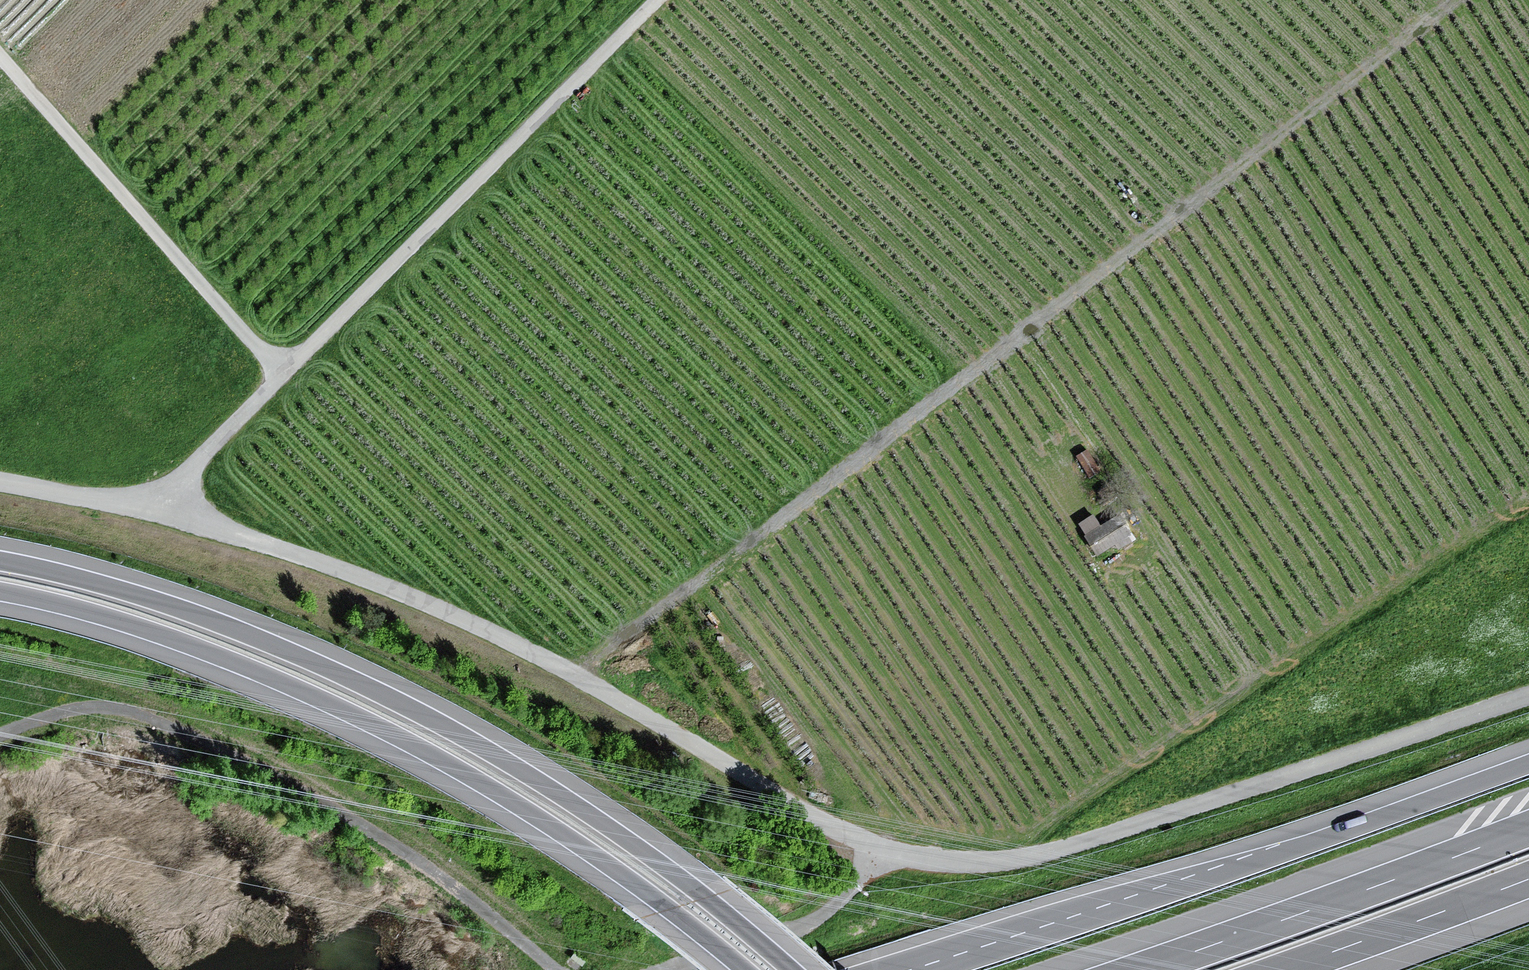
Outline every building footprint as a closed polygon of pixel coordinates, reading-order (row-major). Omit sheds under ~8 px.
[(1087,450),(1077,456),(1089,478),(1100,471),(1087,450)] [(1119,514),(1084,536),(1097,557),(1115,545),(1119,550),(1135,540),(1119,514)]
